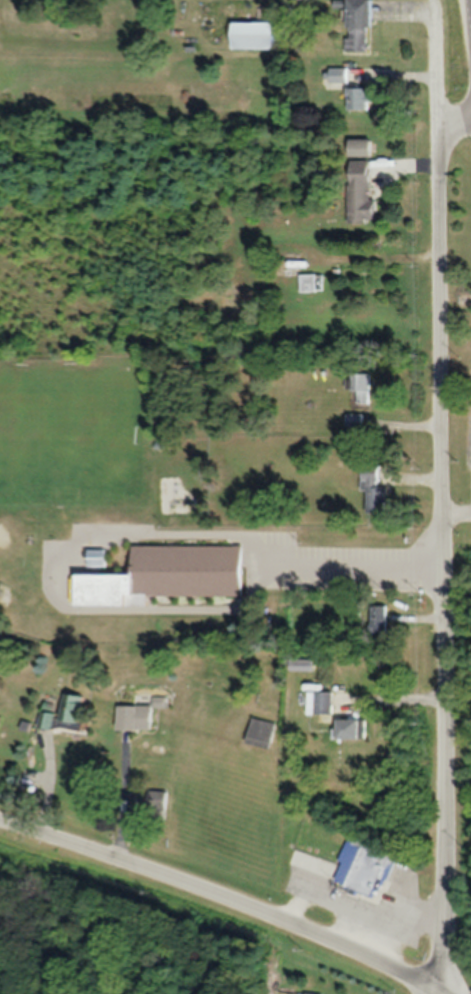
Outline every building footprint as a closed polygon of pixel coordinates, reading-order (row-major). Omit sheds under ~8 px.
[(336,9),(350,9),(349,51),(374,52),(374,0),(337,0),(336,9)] [(276,22),(234,22),(234,49),(276,49),(276,22)] [(349,82),(349,68),(330,68),(330,83),(349,82)] [(372,111),(372,87),(349,87),(349,111),(372,111)] [(372,139),(350,139),(350,157),(372,157),(372,139)] [(374,160),(350,161),(350,223),(374,223),(374,160)] [(323,274),(301,274),(301,292),(323,292),(323,274)] [(371,374),(351,374),(351,390),(358,390),(358,404),(371,404),(371,374)] [(366,515),(388,515),(388,487),(380,487),(380,469),(366,469),(366,515)] [(148,597),(243,598),(243,547),(133,547),(133,575),(78,575),(78,606),(148,607),(148,597)] [(88,567),(105,567),(105,550),(88,550),(88,567)] [(387,606),(371,606),(371,633),(387,633),(387,606)] [(310,692),(310,714),(336,714),(336,692),(310,692)] [(81,727),(81,695),(61,695),(61,727),(81,727)] [(152,731),(152,706),(119,706),(119,731),(152,731)] [(52,728),(52,714),(40,714),(40,728),(52,728)] [(277,724),(254,718),(247,743),(271,749),(277,724)] [(369,739),(369,718),(342,718),(342,727),(336,727),(336,739),(369,739)] [(166,792),(149,792),(149,812),(166,812),(166,792)] [(349,839),(332,882),(375,899),(392,856),(349,839)]
